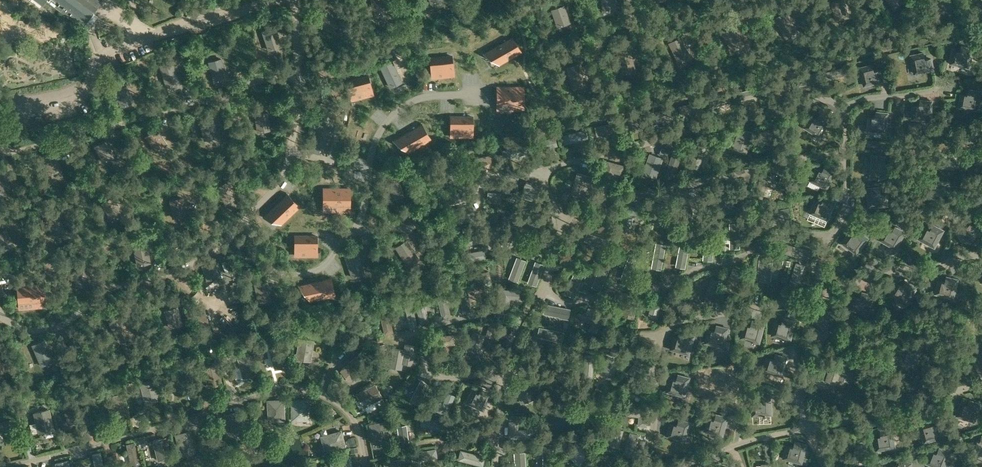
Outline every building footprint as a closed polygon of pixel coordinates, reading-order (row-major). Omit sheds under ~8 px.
[(102,1),(101,0),(46,0),(83,27),(102,1)] [(386,0),(371,0),(375,14),(389,10),(386,0)] [(602,10),(617,10),(616,0),(601,0),(602,10)] [(835,21),(849,17),(844,0),(841,0),(830,3),(835,21)] [(892,10),(904,2),(903,0),(886,0),(892,10)] [(564,4),(551,9),(557,27),(570,22),(564,4)] [(785,11),(773,19),(785,39),(798,31),(785,11)] [(732,24),(720,31),(731,52),(744,45),(732,24)] [(282,46),(275,26),(262,30),(268,50),(282,46)] [(512,36),(490,49),(498,63),(521,51),(512,36)] [(679,63),(693,57),(682,36),(669,42),(679,63)] [(949,64),(969,68),(974,48),(961,45),(960,51),(953,50),(949,64)] [(623,74),(637,70),(631,48),(617,51),(623,74)] [(909,54),(914,75),(935,70),(932,57),(925,59),(924,51),(909,54)] [(452,55),(431,57),(432,72),(443,71),(443,76),(454,75),(452,55)] [(228,78),(222,57),(208,61),(214,82),(228,78)] [(180,83),(173,60),(160,64),(166,87),(180,83)] [(393,60),(380,66),(390,87),(403,81),(393,60)] [(573,89),(587,85),(580,62),(567,66),(573,89)] [(858,66),(863,87),(884,81),(881,69),(874,70),(872,63),(858,66)] [(846,67),(826,71),(828,79),(848,74),(846,67)] [(818,72),(798,77),(800,85),(820,80),(818,72)] [(367,75),(347,80),(351,94),(361,91),(363,97),(372,94),(367,75)] [(790,79),(768,85),(770,93),(792,88),(790,79)] [(135,101),(126,84),(114,90),(122,107),(135,101)] [(761,86),(739,92),(742,100),(764,95),(761,86)] [(498,87),(498,104),(514,104),(514,109),(523,109),(523,87),(498,87)] [(978,111),(981,90),(969,88),(968,94),(960,93),(958,107),(978,111)] [(729,94),(707,100),(709,108),(731,103),(729,94)] [(932,121),(933,100),(920,99),(919,105),(912,105),(911,119),(932,121)] [(701,101),(679,106),(681,115),(703,110),(701,101)] [(338,112),(318,107),(309,150),(328,155),(338,112)] [(673,108),(651,113),(653,122),(675,116),(673,108)] [(887,133),(889,112),(876,110),(875,117),(868,116),(866,130),(887,133)] [(255,113),(257,132),(272,130),(269,111),(255,113)] [(820,138),(832,120),(820,113),(817,118),(810,115),(803,127),(820,138)] [(645,114),(623,120),(625,129),(647,123),(645,114)] [(451,116),(451,131),(462,131),(462,136),(472,136),(472,116),(451,116)] [(204,140),(217,137),(214,118),(200,122),(204,140)] [(774,144),(780,126),(767,121),(761,140),(774,144)] [(617,122),(594,127),(597,136),(619,130),(617,122)] [(422,124),(400,136),(408,151),(430,138),(422,124)] [(157,128),(145,136),(156,152),(168,143),(157,128)] [(739,128),(733,149),(746,153),(753,133),(739,128)] [(585,129),(562,135),(565,144),(587,138),(585,129)] [(556,137),(533,143),(535,151),(558,146),(556,137)] [(103,162),(116,156),(106,139),(94,146),(103,162)] [(698,141),(689,166),(698,169),(707,144),(698,141)] [(525,144),(503,150),(505,159),(527,153),(525,144)] [(674,149),(666,173),(674,176),(682,152),(674,149)] [(496,152),(473,158),(476,166),(498,160),(496,152)] [(646,164),(644,169),(657,174),(659,169),(658,168),(662,158),(650,154),(646,164)] [(870,175),(891,177),(892,163),(886,163),(887,155),(872,154),(870,175)] [(608,160),(603,180),(611,183),(614,172),(623,174),(625,165),(608,160)] [(932,160),(932,168),(955,169),(955,161),(932,160)] [(461,163),(439,168),(441,177),(463,171),(461,163)] [(11,187),(3,164),(0,166),(0,190),(11,187)] [(827,190),(837,171),(825,165),(822,170),(815,167),(808,180),(827,190)] [(578,172),(573,188),(586,192),(591,176),(578,172)] [(398,173),(385,177),(392,199),(405,195),(398,173)] [(778,181),(761,175),(755,195),(763,198),(767,187),(775,190),(778,181)] [(216,187),(224,203),(238,196),(229,180),(216,187)] [(525,183),(522,191),(526,192),(535,195),(537,196),(540,187),(525,183)] [(868,208),(889,207),(888,193),(882,193),(881,186),(867,187),(868,208)] [(742,192),(725,187),(719,207),(728,210),(731,198),(740,201),(742,192)] [(945,187),(923,192),(925,200),(947,195),(945,187)] [(468,188),(446,194),(448,203),(470,197),(468,188)] [(324,189),(324,205),(340,205),(340,211),(349,211),(349,189),(324,189)] [(501,193),(487,191),(487,198),(493,199),(493,202),(499,203),(499,199),(500,199),(501,193)] [(287,194),(268,211),(280,223),(298,206),(287,194)] [(102,202),(110,219),(123,212),(114,196),(102,202)] [(828,221),(836,202),(824,196),(821,202),(815,199),(809,213),(828,221)] [(169,199),(173,217),(187,216),(184,197),(169,199)] [(685,197),(683,218),(693,219),(694,207),(703,208),(703,198),(685,197)] [(675,208),(658,203),(652,222),(660,225),(664,214),(672,216),(675,208)] [(628,205),(622,225),(631,227),(633,216),(642,219),(645,209),(628,205)] [(789,207),(765,212),(767,220),(791,216),(789,207)] [(473,210),(451,216),(454,225),(476,219),(473,210)] [(552,210),(528,213),(530,223),(553,219),(552,210)] [(504,214),(501,228),(508,229),(510,215),(504,214)] [(981,233),(981,223),(977,219),(972,224),(967,219),(958,230),(973,243),(981,233)] [(739,223),(730,223),(730,248),(739,248),(739,223)] [(935,248),(945,229),(933,223),(930,229),(923,226),(917,238),(935,248)] [(896,250),(906,232),(895,225),(892,231),(885,227),(878,240),(896,250)] [(0,231),(0,247),(2,251),(15,244),(6,228),(0,231)] [(857,255),(869,238),(859,230),(855,235),(849,230),(840,243),(857,255)] [(587,232),(584,240),(606,248),(609,240),(587,232)] [(480,234),(459,237),(460,246),(481,242),(480,234)] [(295,236),(295,250),(306,250),(306,255),(316,255),(316,236),(295,236)] [(705,236),(703,259),(712,260),(714,237),(705,236)] [(407,239),(395,246),(408,266),(420,258),(407,239)] [(570,241),(564,263),(573,266),(579,244),(570,241)] [(656,243),(652,267),(661,269),(665,245),(656,243)] [(680,243),(675,266),(685,268),(689,245),(680,243)] [(134,247),(137,266),(151,262),(147,244),(134,247)] [(786,244),(783,252),(808,260),(811,251),(786,244)] [(484,250),(463,254),(464,262),(485,258),(484,250)] [(352,278),(366,273),(358,251),(344,255),(352,278)] [(628,256),(620,278),(629,282),(637,260),(628,256)] [(517,259),(510,279),(518,282),(526,261),(518,258),(517,259)] [(757,280),(771,281),(774,260),(760,258),(757,280)] [(215,261),(202,265),(206,280),(220,276),(215,261)] [(796,261),(790,282),(799,285),(806,264),(796,261)] [(536,262),(529,283),(537,286),(545,265),(536,262)] [(70,272),(78,288),(90,280),(82,264),(70,272)] [(600,265),(591,287),(600,290),(609,268),(600,265)] [(733,267),(727,288),(736,291),(739,280),(748,282),(751,273),(733,267)] [(488,272),(469,277),(471,283),(490,278),(488,272)] [(574,272),(564,292),(573,297),(583,276),(574,272)] [(954,299),(959,278),(946,275),(945,282),(937,280),(934,294),(954,299)] [(330,278),(306,283),(309,300),(334,294),(330,278)] [(712,279),(706,302),(714,305),(720,281),(712,279)] [(906,305),(917,287),(906,280),(902,285),(896,282),(888,294),(906,305)] [(258,302),(272,299),(268,281),(254,283),(258,302)] [(42,284),(17,286),(18,303),(34,302),(35,307),(44,307),(42,284)] [(466,289),(458,291),(462,312),(471,310),(466,289)] [(499,309),(509,310),(510,299),(519,300),(520,291),(502,289),(499,309)] [(869,315),(875,294),(862,291),(860,297),(853,295),(849,309),(869,315)] [(670,292),(664,313),(673,316),(678,294),(670,292)] [(446,295),(437,297),(442,318),(451,315),(446,295)] [(653,295),(648,316),(657,319),(662,297),(653,295)] [(639,302),(627,298),(621,314),(634,318),(639,302)] [(423,301),(414,303),(419,324),(428,322),(423,301)] [(412,304),(404,306),(409,328),(417,326),(412,304)] [(547,305),(545,314),(560,317),(569,319),(570,309),(547,305)] [(169,328),(183,324),(178,306),(164,310),(169,328)] [(589,307),(585,315),(593,319),(589,329),(597,333),(605,314),(589,307)] [(823,334),(837,318),(827,309),(823,314),(817,309),(807,320),(823,334)] [(388,311),(379,313),(384,334),(392,332),(388,311)] [(120,342),(132,335),(120,315),(109,322),(120,342)] [(772,335),(790,339),(795,321),(784,318),(782,324),(775,322),(772,335)] [(764,324),(753,321),(751,327),(744,325),(741,337),(759,342),(764,324)] [(488,326),(485,335),(492,337),(495,328),(488,326)] [(541,327),(539,336),(554,339),(554,340),(562,342),(564,332),(541,327)] [(708,331),(705,343),(722,348),(727,330),(716,327),(714,332),(708,331)] [(472,331),(467,348),(480,353),(485,335),(472,331)] [(453,334),(435,336),(438,357),(447,356),(445,344),(454,343),(453,334)] [(673,338),(670,350),(688,355),(693,337),(682,334),(681,340),(673,338)] [(41,366),(54,360),(45,338),(32,344),(41,366)] [(301,339),(298,359),(312,361),(315,341),(301,339)] [(909,344),(904,361),(916,365),(921,348),(909,344)] [(285,345),(270,349),(275,368),(290,364),(285,345)] [(404,351),(402,363),(413,365),(416,347),(405,345),(404,351)] [(393,349),(389,367),(401,369),(402,363),(404,351),(393,349)] [(253,353),(239,357),(244,378),(258,374),(253,353)] [(585,354),(583,378),(593,378),(594,355),(585,354)] [(767,359),(763,371),(780,377),(786,359),(775,355),(773,361),(767,359)] [(356,356),(341,370),(351,381),(366,367),(356,356)] [(843,361),(841,366),(838,380),(849,383),(855,364),(843,361)] [(218,362),(204,365),(209,386),(224,382),(218,362)] [(838,380),(841,366),(831,362),(824,380),(836,385),(838,380)] [(187,368),(172,372),(177,393),(192,389),(187,368)] [(669,380),(666,392),(684,397),(688,379),(677,376),(676,382),(669,380)] [(640,377),(626,391),(633,397),(647,383),(640,377)] [(156,378),(141,382),(147,402),(161,399),(156,378)] [(420,380),(409,401),(418,405),(428,385),(420,380)] [(515,388),(522,407),(536,402),(529,383),(515,388)] [(375,384),(357,394),(364,407),(382,397),(375,384)] [(483,411),(493,393),(481,387),(478,393),(471,390),(465,402),(483,411)] [(122,392),(107,396),(112,416),(126,413),(122,392)] [(433,401),(431,408),(447,415),(455,395),(447,392),(443,404),(433,401)] [(752,415),(771,414),(770,395),(759,396),(759,402),(752,402),(752,415)] [(79,398),(64,402),(69,421),(84,417),(79,398)] [(291,398),(291,420),(307,420),(308,399),(291,398)] [(284,399),(267,400),(268,421),(285,420),(284,399)] [(981,403),(970,399),(967,405),(960,403),(956,416),(975,423),(981,403)] [(322,410),(328,415),(330,414),(332,415),(336,411),(327,404),(322,410)] [(629,406),(628,415),(639,416),(638,425),(648,426),(649,408),(629,406)] [(51,408),(35,412),(40,432),(56,428),(51,408)] [(242,409),(227,414),(233,434),(249,429),(242,409)] [(707,420),(704,432),(722,437),(727,419),(715,416),(714,421),(707,420)] [(422,417),(420,426),(441,430),(442,421),(422,417)] [(12,418),(0,422),(0,430),(6,429),(9,441),(17,439),(12,418)] [(918,423),(923,444),(936,440),(934,433),(942,431),(938,418),(918,423)] [(390,420),(370,424),(373,439),(393,435),(390,420)] [(518,420),(510,421),(510,438),(532,438),(532,429),(519,429),(518,420)] [(670,425),(666,437),(684,442),(689,424),(679,421),(677,427),(670,425)] [(406,425),(396,426),(399,449),(409,448),(406,425)] [(612,426),(606,443),(619,447),(624,429),(612,426)] [(896,448),(893,427),(880,429),(881,435),(873,437),(876,451),(896,448)] [(341,429),(320,436),(325,452),(346,445),(341,429)] [(191,430),(176,434),(181,455),(196,452),(191,430)] [(630,432),(624,453),(632,456),(639,434),(630,432)] [(981,434),(980,441),(973,439),(969,452),(981,456),(981,434)] [(168,436),(153,439),(158,460),(173,457),(168,436)] [(571,447),(579,454),(573,461),(580,466),(581,466),(592,454),(576,440),(571,447)] [(802,464),(808,444),(795,440),(793,447),(786,444),(782,458),(802,464)] [(127,444),(132,466),(141,466),(135,442),(127,444)] [(868,445),(854,443),(852,463),(865,464),(868,445)] [(543,454),(544,454),(544,466),(553,466),(554,445),(543,445),(543,454)] [(951,451),(939,446),(937,452),(930,449),(924,463),(935,466),(945,466),(951,451)] [(6,458),(11,455),(5,447),(0,450),(6,458)] [(436,449),(411,453),(413,462),(437,458),(436,449)] [(460,450),(458,459),(482,466),(485,457),(460,450)] [(92,455),(95,466),(104,466),(100,453),(92,455)] [(515,454),(516,463),(516,466),(526,466),(526,453),(515,454)] [(329,459),(331,466),(353,466),(351,454),(329,459)] [(400,458),(383,461),(384,466),(402,466),(400,458)] [(913,462),(900,458),(898,465),(891,463),(890,466),(911,466),(913,462)]
